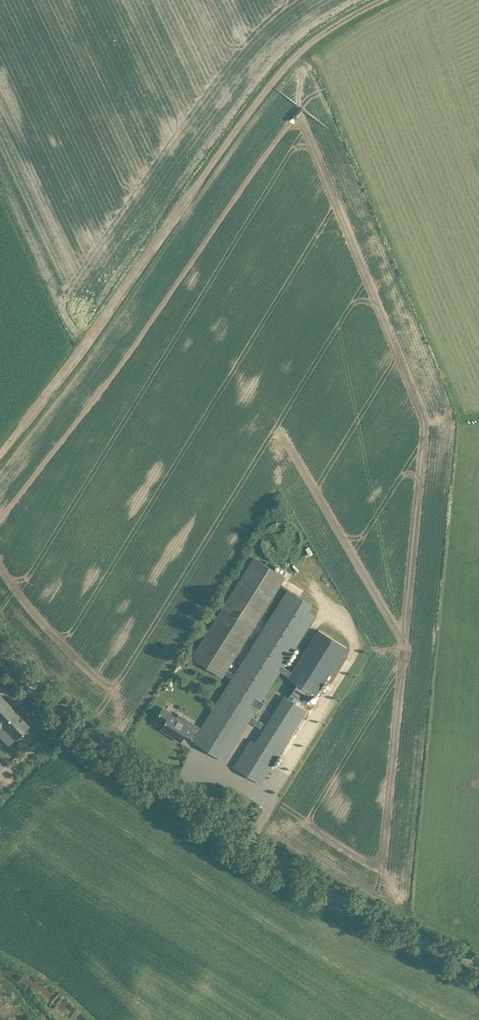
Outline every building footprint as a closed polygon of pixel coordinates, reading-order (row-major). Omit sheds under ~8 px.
[(261,783),(267,774),(303,716),(307,709),(311,702),(289,688),(266,724),(252,716),(279,672),(287,677),(315,695),(345,646),(317,629),(292,671),(283,665),(300,639),(315,616),(283,596),(269,620),(235,674),(227,669),(286,576),(254,556),(191,656),(223,676),(225,673),(233,678),(201,728),(193,723),(193,722),(179,713),(177,717),(171,713),(163,708),(157,718),(157,717),(165,722),(161,728),(181,741),(185,734),(193,739),(192,740),(224,760),(249,721),(263,729),(255,742),(251,739),(234,766),(261,783)] [(2,726),(14,739),(29,726),(0,695),(0,727),(2,726)]
